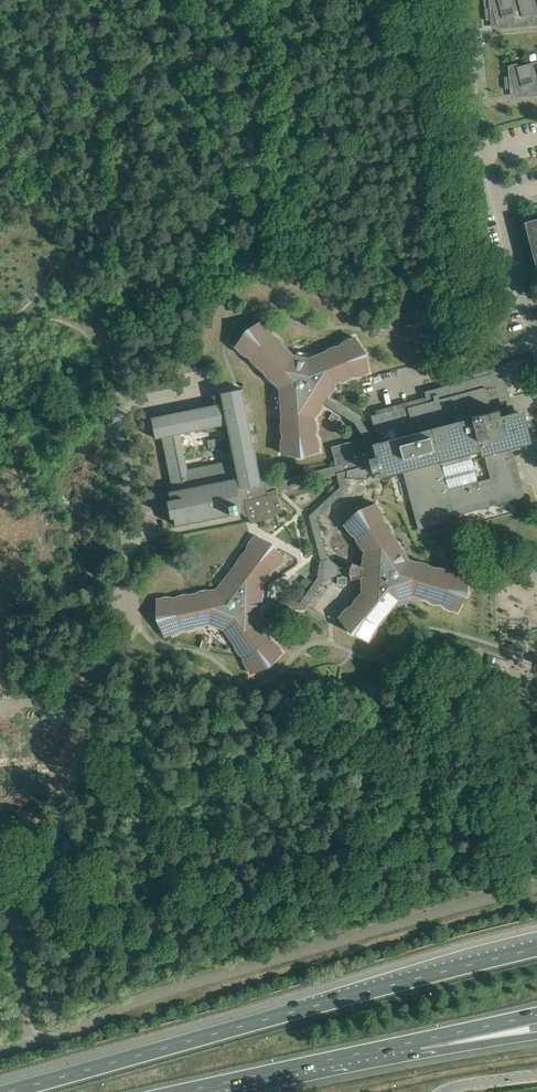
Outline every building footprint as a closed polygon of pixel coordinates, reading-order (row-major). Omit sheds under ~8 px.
[(485,8),(485,9),(486,20),(492,18),(495,18),(497,25),(507,22),(508,26),(517,23),(510,0),(488,0),(489,7),(485,8)] [(517,23),(526,20),(527,24),(536,22),(530,0),(510,0),(517,23)] [(529,64),(536,92),(536,64),(536,61),(529,64)] [(508,76),(504,76),(504,77),(505,89),(514,87),(516,94),(526,91),(527,94),(536,92),(529,64),(518,67),(517,63),(508,65),(508,76)] [(525,222),(525,223),(528,223),(532,237),(529,238),(536,267),(536,219),(525,222)] [(419,309),(396,315),(400,327),(422,321),(419,309)] [(355,421),(364,436),(364,437),(366,445),(372,443),(370,434),(359,417),(327,397),(328,394),(332,391),(332,389),(334,388),(335,383),(336,382),(338,381),(343,381),(344,379),(346,379),(350,376),(353,375),(358,375),(359,374),(361,375),(366,372),(368,372),(366,361),(364,357),(366,354),(365,351),(362,350),(361,350),(360,346),(354,337),(352,338),(347,339),(346,341),(344,341),(341,345),(338,346),(333,347),(332,348),(330,348),(326,351),(308,358),(293,355),(282,345),(280,340),(278,340),(277,338),(273,335),(271,333),(270,328),(268,327),(268,325),(264,322),(262,320),(253,326),(250,330),(250,329),(246,329),(245,331),(245,334),(245,335),(242,338),(235,346),(238,348),(240,352),(242,352),(244,354),(248,356),(250,358),(253,362),(255,363),(255,365),(260,367),(265,373),(267,377),(269,378),(270,380),(274,382),(280,388),(282,421),(281,426),(282,428),(281,430),(283,434),(283,437),(281,442),(282,444),(281,446),(282,450),(282,453),(292,454),(297,453),(297,454),(299,456),(302,456),(304,454),(304,453),(308,453),(319,450),(318,448),(319,443),(318,441),(318,439),(316,435),(315,432),(316,427),(315,425),(316,423),(314,419),(314,417),(315,415),(319,412),(319,410),(321,409),(322,404),(323,402),(355,421)] [(402,468),(418,530),(450,521),(449,517),(525,497),(511,445),(528,440),(521,413),(506,417),(506,414),(500,416),(499,409),(501,409),(499,400),(509,397),(501,366),(450,379),(451,384),(429,390),(431,399),(371,415),(378,442),(372,443),(366,445),(370,459),(368,459),(370,464),(372,472),(373,472),(379,470),(380,474),(402,468)] [(170,500),(167,501),(171,517),(174,516),(175,525),(247,511),(250,523),(274,517),(273,514),(282,512),(276,490),(337,473),(370,464),(368,459),(370,459),(366,445),(364,437),(331,446),(336,466),(272,482),(271,473),(260,476),(242,388),(221,393),(223,403),(151,417),(155,438),(162,437),(173,490),(168,491),(170,500)] [(339,419),(331,414),(329,418),(337,423),(339,419)] [(207,440),(209,447),(220,445),(218,438),(207,440)] [(463,596),(466,595),(467,593),(465,590),(466,585),(467,574),(465,574),(460,572),(458,573),(456,572),(452,572),(449,572),(445,569),(443,569),(441,568),(436,568),(429,566),(425,563),(422,563),(421,562),(416,562),(409,560),(391,532),(389,527),(387,526),(387,524),(383,521),(382,518),(381,513),(380,512),(380,510),(377,506),(376,504),(366,508),(362,511),(361,510),(358,509),(356,511),(356,514),(352,517),(344,524),(346,526),(348,530),(350,531),(350,533),(355,536),(356,538),(358,543),(359,544),(360,546),(363,549),(364,551),(364,553),(363,557),(363,559),(361,566),(352,562),(349,568),(337,567),(337,566),(328,559),(327,559),(316,518),(346,489),(347,478),(367,479),(368,480),(369,480),(367,479),(372,472),(370,464),(337,473),(340,487),(309,516),(321,561),(320,561),(318,575),(319,576),(324,579),(325,580),(337,574),(337,573),(349,574),(351,579),(361,577),(362,584),(361,586),(362,590),(362,592),(361,594),(357,596),(357,598),(355,599),(353,604),(351,606),(347,608),(346,610),(344,611),(341,615),(339,617),(346,625),(350,627),(350,628),(350,631),(352,633),(355,632),(359,635),(368,640),(369,638),(373,635),(373,632),(375,631),(376,627),(378,624),(382,621),(382,620),(384,618),(386,614),(398,599),(413,594),(427,599),(431,601),(433,601),(435,602),(440,602),(442,604),(446,607),(448,607),(450,608),(454,609),(457,610),(461,600),(463,596)] [(209,591),(204,590),(203,591),(200,591),(196,593),(188,595),(184,595),(182,596),(180,595),(173,598),(168,597),(166,598),(164,597),(160,599),(157,599),(157,610),(158,614),(156,617),(156,619),(159,621),(160,621),(161,625),(164,636),(167,634),(172,634),(173,633),(176,633),(179,630),(182,629),(187,630),(189,628),(191,629),(195,626),(209,623),(224,629),(235,645),(236,650),(238,651),(238,653),(242,656),(244,658),(244,663),(246,665),(246,667),(249,670),(250,673),(260,668),(264,665),(264,666),(267,667),(269,665),(270,662),(270,661),(273,659),(281,652),(279,650),(277,645),(275,644),(275,642),(270,640),(269,638),(267,633),(265,632),(265,630),(261,627),(260,625),(260,623),(262,619),(261,617),(262,615),(260,610),(261,607),(303,609),(324,579),(319,576),(300,603),(261,602),(261,599),(262,594),(262,592),(262,590),(261,586),(261,584),(262,582),(266,579),(267,577),(269,576),(270,572),(271,572),(272,570),(277,567),(278,566),(280,565),(282,560),(284,559),(276,551),(273,548),(273,544),(271,543),(268,544),(267,544),(264,541),(254,536),(253,538),(250,542),(249,544),(248,545),(247,550),(245,552),(241,555),(241,557),(239,558),(237,563),(217,589),(209,591)] [(210,643),(202,640),(199,647),(208,650),(210,643)] [(494,669),(498,658),(489,655),(485,667),(494,669)]
